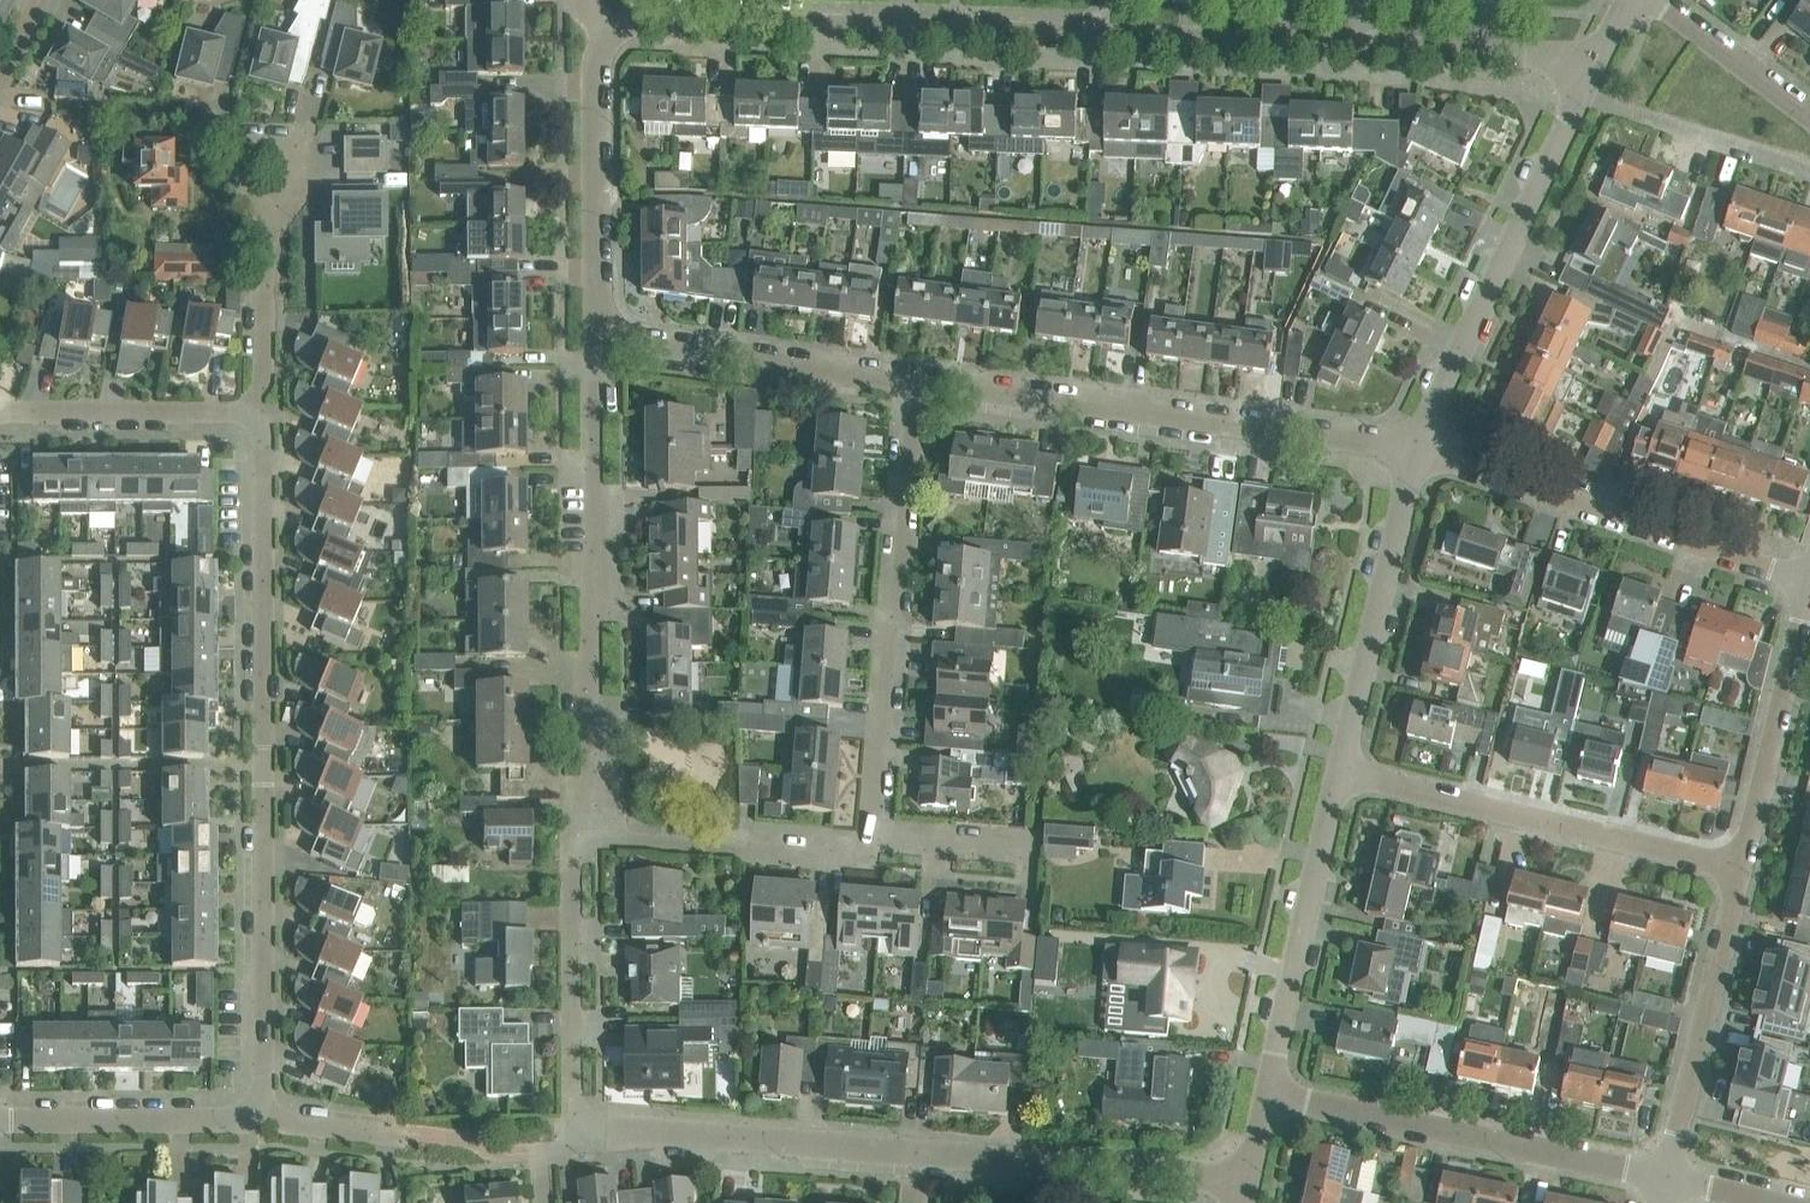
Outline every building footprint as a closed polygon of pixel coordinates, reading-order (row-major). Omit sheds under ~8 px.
[(82,4),(97,13),(89,26),(126,47),(139,24),(138,23),(137,24),(126,18),(136,0),(84,0),(82,4)] [(320,20),(326,21),(331,0),(301,0),(294,13),(299,14),(299,16),(285,41),(262,35),(251,79),(285,87),(288,74),(305,79),(320,20)] [(477,0),(447,0),(447,7),(466,7),(466,40),(468,40),(522,39),(522,6),(477,6),(477,0)] [(1790,27),(1802,36),(1803,34),(1809,39),(1809,1),(1790,27)] [(357,10),(357,8),(336,3),(321,61),(338,66),(335,79),(369,87),(380,44),(358,38),(356,9),(357,10)] [(231,78),(246,20),(225,14),(224,16),(225,16),(210,41),(188,35),(177,79),(211,87),(214,74),(231,78)] [(126,47),(89,26),(82,39),(67,30),(54,52),(51,50),(41,67),(42,68),(45,63),(61,72),(58,77),(58,82),(56,87),(57,92),(56,97),(54,97),(54,98),(95,102),(95,101),(87,100),(89,83),(101,62),(112,68),(111,69),(113,70),(126,47)] [(523,74),(522,39),(468,40),(468,71),(468,74),(477,74),(523,74)] [(478,86),(477,74),(468,74),(468,71),(439,72),(439,82),(447,82),(447,86),(478,86)] [(676,127),(678,84),(645,82),(644,126),(668,127),(676,127)] [(709,85),(678,84),(676,127),(675,137),(706,138),(707,130),(721,131),(723,97),(708,97),(709,85)] [(478,99),(478,86),(447,86),(431,86),(431,105),(442,105),(447,100),(463,100),(464,132),(477,132),(523,132),(523,99),(478,99)] [(768,130),(769,87),(738,86),(737,98),(723,97),(721,131),(721,138),(749,139),(750,129),(768,130)] [(801,88),(769,87),(768,130),(798,131),(798,133),(814,134),(815,101),(801,100),(801,88)] [(860,146),(861,133),(862,90),(830,89),(829,101),(815,101),(814,134),(814,144),(860,146)] [(893,91),(862,90),(861,133),(879,134),(879,144),(905,145),(906,137),(908,104),(893,103),(893,91)] [(953,137),(955,94),(922,93),(922,105),(908,104),(906,137),(921,138),(921,135),(933,136),(932,145),(953,146),(953,137)] [(985,95),(955,94),(953,137),(971,137),(971,151),(997,152),(998,141),(999,108),(985,107),(985,95)] [(1044,140),(1045,97),(1014,96),(1014,108),(999,108),(998,141),(1013,141),(1013,139),(1044,140)] [(1078,99),(1045,97),(1044,140),(1074,141),(1074,143),(1090,144),(1092,111),(1077,111),(1078,99)] [(1135,159),(1138,101),(1107,100),(1106,112),(1092,111),(1090,144),(1090,151),(1105,152),(1104,158),(1135,159)] [(1170,102),(1138,101),(1135,159),(1167,160),(1167,165),(1181,165),(1183,115),(1169,114),(1170,102)] [(1229,147),(1230,105),(1199,103),(1198,115),(1183,115),(1181,165),(1198,166),(1209,146),(1229,147)] [(1262,106),(1230,105),(1229,147),(1258,148),(1258,150),(1275,150),(1276,118),(1262,118),(1262,106)] [(1321,151),(1323,108),(1291,107),(1290,119),(1276,118),(1275,150),(1274,180),(1303,181),(1304,150),(1321,151)] [(1399,150),(1400,123),(1354,121),(1354,109),(1323,108),(1321,151),(1376,153),(1375,159),(1398,170),(1399,150)] [(1482,124),(1456,112),(1450,125),(1423,112),(1417,123),(1400,123),(1399,150),(1408,155),(1413,144),(1462,167),(1482,124)] [(405,124),(390,124),(390,141),(405,141),(405,124)] [(10,141),(0,159),(0,221),(7,225),(4,230),(19,239),(33,215),(18,206),(32,181),(46,188),(71,144),(44,128),(30,152),(10,141)] [(523,167),(523,132),(477,132),(477,150),(470,150),(470,165),(470,167),(478,167),(523,167)] [(384,140),(346,141),(346,172),(385,172),(384,140)] [(186,167),(172,167),(172,145),(136,144),(136,147),(123,147),(123,165),(136,165),(135,188),(153,188),(153,207),(186,207),(186,167)] [(79,147),(78,162),(81,162),(81,166),(90,167),(90,163),(93,163),(94,148),(79,147)] [(1626,155),(1614,183),(1608,198),(1626,206),(1630,206),(1635,206),(1639,203),(1642,195),(1675,208),(1680,196),(1667,191),(1674,174),(1626,155)] [(478,179),(478,167),(470,167),(470,165),(435,165),(435,179),(448,179),(478,179)] [(107,186),(108,170),(98,169),(97,185),(107,186)] [(1454,197),(1408,175),(1400,171),(1399,172),(1403,174),(1396,189),(1407,195),(1394,222),(1430,239),(1445,209),(1444,208),(1450,196),(1454,198),(1454,197)] [(656,191),(689,191),(689,174),(656,174),(656,191)] [(478,192),(478,179),(448,179),(448,193),(468,193),(468,192),(478,192)] [(904,204),(903,208),(918,209),(919,182),(904,181),(904,188),(904,204)] [(1719,228),(1729,195),(1709,188),(1692,239),(1713,245),(1719,228)] [(344,261),(366,261),(366,239),(383,238),(383,200),(380,200),(380,189),(335,189),(335,212),(330,212),(330,227),(318,228),(318,261),(338,261),(338,264),(344,264),(344,261)] [(523,226),(523,192),(478,192),(468,192),(468,193),(468,226),(523,226)] [(1755,240),(1768,201),(1738,192),(1725,230),(1737,234),(1737,240),(1747,243),(1752,239),(1755,240)] [(713,199),(690,198),(656,198),(656,214),(644,214),(644,244),(688,245),(688,227),(692,227),(697,226),(703,223),(705,221),(710,215),(713,208),(713,199)] [(997,200),(981,199),(980,212),(996,214),(997,200)] [(1785,250),(1798,211),(1768,201),(1755,240),(1750,256),(1780,265),(1780,264),(1785,250)] [(1352,202),(1344,219),(1357,225),(1365,208),(1352,202)] [(769,234),(771,215),(772,205),(758,203),(754,232),(769,234)] [(798,217),(799,206),(780,205),(779,215),(798,217)] [(828,219),(828,209),(809,207),(808,217),(828,219)] [(858,211),(840,209),(839,219),(857,221),(858,211)] [(873,222),(874,211),(859,210),(859,220),(873,222)] [(1798,211),(1785,250),(1780,264),(1809,274),(1809,273),(1809,215),(1798,211)] [(897,242),(900,214),(885,213),(883,230),(879,264),(893,265),(897,242)] [(1623,221),(1621,225),(1596,213),(1574,257),(1598,269),(1594,279),(1592,278),(1583,295),(1614,310),(1618,312),(1649,327),(1661,332),(1670,312),(1655,305),(1656,304),(1653,302),(1652,304),(1614,286),(1636,239),(1664,253),(1669,243),(1623,221)] [(940,227),(941,217),(922,216),(921,225),(940,227)] [(970,229),(971,219),(951,218),(951,228),(970,229)] [(999,232),(1000,222),(981,220),(981,230),(999,232)] [(1416,269),(1430,239),(1394,222),(1379,251),(1416,269)] [(1031,234),(1032,224),(1012,223),(1012,233),(1031,234)] [(523,260),(523,226),(468,226),(468,248),(457,248),(457,258),(448,259),(448,273),(488,273),(488,261),(523,260)] [(1063,236),(1082,238),(1083,228),(1063,226),(1063,236)] [(1686,251),(1693,236),(1674,228),(1668,243),(1686,251)] [(1112,240),(1112,230),(1093,229),(1092,238),(1112,240)] [(1153,243),(1154,233),(1132,231),(1131,247),(1152,249),(1153,243)] [(1194,248),(1195,236),(1154,233),(1153,243),(1152,249),(1150,267),(1168,269),(1170,246),(1194,248)] [(1224,251),(1225,239),(1207,237),(1206,249),(1224,251)] [(102,238),(60,238),(60,268),(79,268),(103,267),(102,238)] [(1254,253),(1255,241),(1236,240),(1235,252),(1254,253)] [(1292,244),(1267,242),(1264,273),(1290,275),(1292,244)] [(744,304),(747,281),(749,270),(714,270),(703,260),(703,244),(688,245),(644,244),(644,293),(688,298),(688,297),(744,304)] [(1402,299),(1416,269),(1379,251),(1364,280),(1380,288),(1402,299)] [(0,266),(0,271),(28,280),(33,265),(4,255),(0,266)] [(793,258),(791,273),(786,310),(800,312),(802,316),(810,317),(813,313),(815,314),(820,277),(807,275),(809,260),(793,258)] [(213,259),(188,259),(155,259),(155,275),(213,275),(213,259)] [(1325,274),(1347,285),(1354,272),(1329,259),(1324,270),(1325,274)] [(845,318),(849,281),(851,269),(821,265),(820,277),(815,314),(845,318)] [(786,310),(791,273),(759,269),(754,306),(786,310)] [(488,286),(488,273),(448,273),(448,286),(474,285),(474,319),(524,318),(524,285),(488,286)] [(986,332),(993,278),(991,295),(962,291),(957,328),(986,332)] [(1018,336),(1021,312),(1023,299),(1008,297),(1010,281),(993,278),(986,332),(1018,336)] [(845,318),(876,322),(881,285),(849,281),(845,318)] [(927,324),(932,287),(901,282),(895,320),(927,324)] [(1347,308),(1354,293),(1333,283),(1327,297),(1341,303),(1340,304),(1347,308)] [(957,328),(962,291),(932,287),(927,324),(957,328)] [(1611,326),(1618,312),(1614,310),(1583,295),(1570,289),(1564,303),(1555,298),(1549,310),(1545,308),(1537,324),(1542,326),(1541,327),(1578,344),(1588,323),(1610,328),(1611,326)] [(1757,332),(1759,328),(1767,303),(1744,295),(1734,325),(1757,332)] [(1097,347),(1129,351),(1135,304),(1104,300),(1102,310),(1097,347)] [(1067,343),(1072,306),(1042,302),(1037,339),(1067,343)] [(1097,347),(1102,310),(1072,306),(1067,343),(1097,347)] [(1178,362),(1183,326),(1185,309),(1166,306),(1163,323),(1152,322),(1147,358),(1178,362)] [(1388,326),(1366,316),(1350,308),(1344,321),(1329,314),(1321,332),(1337,339),(1374,357),(1388,326)] [(112,317),(66,309),(63,326),(50,324),(40,358),(57,361),(54,375),(61,376),(66,376),(71,375),(76,372),(79,368),(81,363),(83,349),(105,353),(112,317)] [(116,375),(123,376),(128,376),(133,375),(138,372),(141,368),(143,363),(145,349),(167,352),(173,317),(128,309),(116,375)] [(229,352),(235,317),(189,309),(178,375),(184,376),(190,377),(195,375),(199,372),(203,368),(204,363),(207,348),(229,352)] [(524,354),(524,318),(474,319),(474,351),(448,352),(447,368),(492,368),(492,354),(524,354)] [(299,334),(297,341),(296,346),(296,351),(298,356),(301,361),(306,363),(319,369),(311,388),(345,402),(362,360),(345,353),(351,338),(318,325),(312,340),(299,334)] [(1208,366),(1213,330),(1183,326),(1178,362),(1208,366)] [(1565,372),(1578,344),(1541,327),(1528,355),(1565,372)] [(1656,346),(1659,341),(1663,333),(1661,332),(1649,327),(1637,353),(1650,360),(1656,346)] [(1773,332),(1759,328),(1757,332),(1755,341),(1769,346),(1773,332)] [(1238,370),(1243,334),(1213,330),(1208,366),(1238,370)] [(1270,374),(1273,351),(1275,338),(1243,334),(1238,370),(1270,374)] [(1290,334),(1284,376),(1299,378),(1305,336),(1290,334)] [(1360,387),(1374,357),(1337,339),(1318,379),(1336,388),(1341,378),(1360,387)] [(1650,360),(1643,375),(1645,376),(1657,382),(1671,347),(1659,341),(1656,346),(1650,360)] [(1801,342),(1797,356),(1809,360),(1809,345),(1801,342)] [(1735,350),(1721,345),(1716,360),(1713,369),(1727,374),(1730,365),(1735,350)] [(1576,377),(1565,372),(1528,355),(1515,383),(1552,400),(1563,405),(1576,377)] [(1773,387),(1780,365),(1750,355),(1743,377),(1773,387)] [(1801,396),(1809,375),(1780,365),(1773,387),(1801,396)] [(495,368),(492,368),(447,368),(447,385),(462,385),(461,394),(468,401),(477,401),(477,419),(524,419),(524,383),(495,383),(495,368)] [(1641,374),(1637,383),(1653,391),(1657,382),(1645,376),(1643,375),(1641,374)] [(1809,375),(1801,396),(1799,402),(1809,405),(1809,375)] [(345,402),(311,388),(299,383),(297,389),(295,394),(296,400),(298,405),(301,409),(306,411),(319,417),(311,436),(345,450),(362,408),(345,402)] [(1565,406),(1563,405),(1552,400),(1515,383),(1501,412),(1528,424),(1525,431),(1549,442),(1565,406)] [(1617,397),(1604,425),(1617,431),(1629,437),(1629,438),(1629,439),(1639,417),(1644,410),(1617,397)] [(1677,475),(1697,417),(1698,417),(1700,410),(1683,404),(1679,416),(1665,411),(1656,438),(1641,433),(1632,459),(1648,464),(1648,465),(1677,475)] [(754,451),(757,412),(735,412),(735,450),(754,451)] [(757,412),(754,451),(754,455),(770,456),(774,414),(757,412)] [(649,436),(649,451),(710,450),(709,431),(694,431),(694,415),(694,413),(649,413),(649,420),(644,420),(644,436),(649,436)] [(698,416),(694,415),(694,431),(709,431),(709,427),(707,423),(705,420),(701,417),(698,416)] [(1707,485),(1720,446),(1705,441),(1711,422),(1698,417),(1697,417),(1677,475),(1707,485)] [(525,455),(524,419),(477,419),(463,419),(463,420),(462,420),(462,439),(463,439),(463,454),(448,454),(448,469),(470,469),(496,469),(496,455),(525,455)] [(1617,431),(1604,425),(1594,421),(1584,442),(1607,453),(1617,431)] [(812,422),(810,446),(809,460),(863,464),(866,426),(812,422)] [(345,450),(311,436),(299,431),(297,437),(296,443),(296,448),(298,453),(301,457),(306,460),(319,465),(311,484),(358,504),(364,489),(351,483),(362,457),(345,450)] [(937,494),(961,497),(963,481),(992,485),(997,444),(996,443),(995,436),(981,434),(977,441),(958,439),(957,447),(944,445),(937,494)] [(1766,505),(1779,466),(1784,451),(1754,441),(1751,451),(1749,456),(1750,456),(1737,495),(1766,505)] [(1037,461),(1038,453),(1038,449),(997,444),(992,485),(1016,488),(1015,493),(1053,498),(1058,464),(1037,461)] [(1737,495),(1750,456),(1749,456),(1751,451),(1740,448),(1738,453),(1720,446),(1707,485),(1737,495)] [(710,471),(710,455),(710,450),(649,451),(650,467),(644,467),(644,483),(650,483),(650,490),(661,490),(661,492),(696,492),(696,472),(710,471)] [(61,503),(61,459),(44,459),(44,463),(33,462),(33,471),(18,471),(18,502),(33,502),(33,503),(61,503)] [(88,515),(88,463),(78,463),(78,459),(61,459),(61,503),(61,515),(88,515)] [(116,503),(116,459),(99,459),(99,463),(88,463),(88,515),(116,515),(116,503)] [(143,503),(143,463),(133,463),(133,459),(116,459),(116,503),(143,503)] [(170,503),(171,459),(154,459),(154,463),(143,463),(143,503),(143,513),(170,513),(170,503)] [(214,502),(214,472),(199,472),(199,463),(187,463),(187,459),(171,459),(170,503),(199,503),(199,502),(214,502)] [(860,500),(863,464),(809,460),(807,483),(803,484),(799,486),(796,490),(795,493),(794,510),(852,515),(853,513),(847,513),(849,499),(860,500)] [(1809,476),(1779,466),(1766,505),(1796,515),(1809,476)] [(525,490),(525,486),(501,486),(500,469),(496,469),(470,469),(448,469),(448,486),(468,486),(468,519),(484,519),(525,519),(525,518),(531,518),(531,490),(525,490)] [(1081,470),(1078,494),(1075,515),(1106,520),(1105,526),(1143,531),(1151,474),(1150,474),(1149,479),(1134,477),(1135,472),(1112,469),(1112,474),(1081,470)] [(358,504),(311,484),(299,479),(297,486),(296,491),(296,496),(298,501),(301,505),(306,508),(319,513),(311,533),(345,546),(362,505),(358,504)] [(1229,567),(1236,510),(1239,486),(1205,481),(1203,497),(1168,493),(1160,552),(1202,558),(1201,564),(1229,567)] [(1244,483),(1241,507),(1235,554),(1252,556),(1261,549),(1280,551),(1279,561),(1290,568),(1309,571),(1314,531),(1310,526),(1314,496),(1296,493),(1292,497),(1272,494),(1273,487),(1244,483)] [(752,503),(753,488),(700,489),(700,504),(713,504),(752,503)] [(698,522),(713,522),(713,504),(700,504),(667,504),(667,521),(650,521),(650,532),(651,532),(651,557),(699,557),(698,522)] [(750,508),(750,525),(793,527),(794,509),(750,508)] [(923,523),(933,534),(940,528),(931,516),(923,523)] [(525,553),(525,519),(484,519),(484,540),(469,540),(470,570),(499,570),(501,570),(501,553),(525,553)] [(362,553),(345,546),(311,533),(299,528),(297,534),(296,539),(296,544),(298,549),(302,553),(306,556),(319,562),(311,581),(358,600),(364,585),(351,580),(362,553)] [(816,529),(802,528),(801,546),(815,548),(813,565),(854,569),(854,566),(860,566),(861,549),(856,549),(857,531),(816,528),(816,529)] [(1455,559),(1510,576),(1502,601),(1523,608),(1540,554),(1464,530),(1455,559)] [(761,561),(762,537),(749,536),(748,560),(761,561)] [(199,537),(198,557),(213,557),(213,537),(199,537)] [(1033,545),(998,542),(974,540),(972,557),(942,554),(939,590),(988,594),(989,575),(1001,576),(1002,559),(1031,561),(1033,545)] [(19,543),(19,556),(37,556),(37,543),(19,543)] [(89,556),(89,545),(73,545),(73,556),(89,556)] [(104,545),(89,545),(89,556),(104,556),(104,545)] [(144,556),(144,545),(127,545),(127,556),(144,556)] [(159,545),(144,545),(144,556),(159,556),(159,545)] [(699,576),(699,557),(651,557),(652,582),(650,582),(650,593),(677,593),(677,608),(713,608),(713,576),(699,576)] [(1599,575),(1554,560),(1538,607),(1583,623),(1599,575)] [(854,569),(813,565),(798,563),(795,601),(810,602),(814,603),(851,606),(853,588),(858,588),(859,571),(854,571),(854,569)] [(60,564),(16,564),(16,582),(19,582),(19,592),(60,592),(79,592),(79,580),(60,580),(60,564)] [(216,582),(216,564),(173,564),(173,580),(154,580),(154,592),(213,592),(213,582),(216,582)] [(499,584),(499,570),(470,570),(467,570),(467,602),(481,602),(482,621),(526,620),(525,584),(499,584)] [(358,600),(311,581),(299,576),(297,582),(296,587),(296,593),(298,598),(302,602),(306,605),(319,610),(311,631),(358,650),(364,634),(351,628),(362,602),(358,600)] [(101,577),(101,592),(112,592),(112,577),(101,577)] [(131,577),(120,577),(120,592),(131,592),(131,577)] [(1662,595),(1624,583),(1608,631),(1637,640),(1635,647),(1630,645),(1617,684),(1622,685),(1647,692),(1649,686),(1655,667),(1656,666),(1664,642),(1648,636),(1662,595)] [(987,611),(988,594),(939,590),(936,626),(966,629),(964,646),(987,648),(1025,650),(1026,630),(996,628),(998,612),(987,611)] [(60,620),(60,592),(19,592),(20,603),(16,603),(16,620),(60,620)] [(112,608),(112,592),(101,592),(101,608),(112,608)] [(131,608),(131,592),(120,592),(120,608),(131,608)] [(213,603),(213,592),(154,592),(154,594),(160,594),(160,620),(216,620),(216,603),(213,603)] [(746,598),(745,612),(754,613),(788,615),(789,601),(746,598)] [(1206,600),(1203,620),(1220,622),(1223,602),(1206,600)] [(789,601),(788,615),(813,617),(814,603),(810,602),(795,601),(789,601)] [(1498,637),(1504,611),(1463,601),(1459,614),(1440,609),(1436,627),(1431,628),(1428,637),(1432,641),(1471,650),(1471,651),(1486,655),(1491,635),(1498,637)] [(1707,611),(1703,609),(1686,659),(1704,665),(1701,674),(1714,678),(1718,666),(1733,619),(1719,615),(1721,610),(1709,606),(1707,611)] [(713,608),(677,608),(655,609),(655,624),(661,624),(661,632),(651,632),(651,663),(692,663),(692,646),(713,646),(713,608)] [(1289,639),(1260,636),(1234,632),(1234,636),(1220,634),(1222,622),(1220,622),(1203,620),(1202,620),(1157,614),(1119,609),(1115,640),(1153,648),(1197,654),(1194,678),(1209,680),(1206,704),(1237,709),(1267,713),(1271,687),(1261,685),(1263,675),(1272,676),(1277,677),(1278,671),(1284,671),(1289,639)] [(788,615),(754,613),(753,625),(809,630),(809,633),(799,632),(798,650),(787,649),(785,666),(805,668),(846,672),(849,636),(835,635),(837,619),(813,617),(788,615)] [(1747,624),(1733,619),(1718,666),(1746,676),(1747,682),(1750,687),(1755,690),(1762,693),(1773,648),(1759,643),(1764,629),(1759,628),(1761,623),(1749,619),(1747,624)] [(60,634),(60,620),(16,620),(16,637),(19,637),(19,648),(60,647),(60,646),(73,647),(79,647),(79,634),(60,634)] [(216,637),(216,620),(160,620),(160,647),(173,648),(213,647),(213,637),(216,637)] [(526,656),(526,620),(482,621),(482,638),(467,638),(467,657),(526,656)] [(131,631),(120,631),(120,647),(131,647),(131,631)] [(101,632),(101,647),(112,647),(112,632),(101,632)] [(1681,640),(1666,635),(1664,642),(1656,666),(1655,667),(1649,686),(1647,692),(1654,694),(1667,697),(1675,673),(1671,671),(1681,640)] [(1465,672),(1471,651),(1471,650),(1432,641),(1423,678),(1461,688),(1458,700),(1481,706),(1488,678),(1465,672)] [(986,663),(987,648),(964,646),(935,642),(932,677),(931,677),(930,679),(941,680),(940,696),(988,700),(991,663),(986,663)] [(73,675),(73,647),(60,646),(60,647),(19,648),(20,658),(16,658),(16,675),(60,675),(73,675)] [(112,663),(112,647),(101,647),(101,663),(112,663)] [(131,663),(131,647),(120,647),(120,663),(131,663)] [(213,658),(213,647),(173,648),(160,647),(160,675),(173,675),(216,675),(216,658),(213,658)] [(299,655),(297,661),(296,666),(296,672),(298,677),(301,681),(306,684),(319,689),(311,708),(345,722),(362,680),(299,655)] [(415,671),(455,671),(456,671),(456,655),(415,655),(415,671)] [(692,716),(692,663),(651,663),(651,694),(661,694),(661,701),(656,701),(656,716),(692,716)] [(843,708),(846,672),(805,668),(804,688),(795,687),(793,703),(765,701),(765,705),(739,703),(738,716),(828,723),(829,707),(843,708)] [(494,671),(456,671),(455,671),(455,689),(479,689),(479,720),(526,720),(526,685),(494,685),(494,671)] [(1575,724),(1587,676),(1571,672),(1558,724),(1574,728),(1575,724)] [(60,703),(60,701),(60,675),(16,675),(16,692),(19,691),(19,703),(29,703),(60,703)] [(216,691),(216,675),(173,675),(173,701),(173,703),(213,703),(213,691),(216,691)] [(1646,725),(1654,694),(1647,692),(1622,685),(1618,697),(1635,702),(1630,722),(1646,725)] [(101,686),(101,702),(112,702),(112,686),(101,686)] [(120,686),(120,702),(131,702),(131,686),(120,686)] [(1640,751),(1656,755),(1671,698),(1667,697),(1654,694),(1646,725),(1640,751)] [(985,736),(988,700),(940,696),(939,713),(928,712),(928,713),(929,713),(926,748),(952,750),(979,752),(980,735),(985,736)] [(1151,697),(1149,715),(1186,720),(1188,702),(1151,697)] [(69,701),(60,701),(60,703),(29,703),(29,713),(26,713),(26,730),(69,730),(69,701)] [(213,713),(213,703),(173,703),(173,701),(163,701),(163,730),(206,730),(216,730),(216,713),(213,713)] [(112,718),(112,702),(101,702),(101,718),(112,718)] [(131,718),(131,702),(120,702),(120,718),(131,718)] [(1482,731),(1487,713),(1444,702),(1442,712),(1416,705),(1408,737),(1451,748),(1456,725),(1482,731)] [(345,722),(311,708),(299,703),(297,709),(295,715),(296,720),(298,725),(301,729),(306,732),(319,737),(311,756),(358,775),(361,766),(365,762),(370,754),(374,745),(376,737),(377,729),(362,729),(345,722)] [(738,716),(739,703),(738,704),(719,704),(719,716),(738,716)] [(1738,733),(1742,716),(1713,710),(1713,711),(1704,709),(1700,723),(1709,725),(1709,726),(1738,733)] [(1500,716),(1499,716),(1487,713),(1482,731),(1476,754),(1490,758),(1500,716)] [(827,737),(828,723),(738,716),(739,730),(785,734),(799,736),(796,772),(837,775),(840,738),(827,737)] [(526,798),(526,720),(479,720),(479,769),(501,768),(501,798),(526,798)] [(1614,787),(1626,736),(1575,724),(1574,728),(1564,770),(1579,774),(1578,779),(1614,787)] [(69,758),(69,730),(26,730),(26,746),(29,746),(29,758),(69,758)] [(206,746),(206,730),(163,730),(163,758),(203,758),(203,746),(206,746)] [(1548,771),(1554,748),(1556,740),(1518,731),(1511,762),(1548,771)] [(1216,748),(1193,740),(1185,738),(1172,745),(1168,756),(1173,764),(1183,767),(1187,765),(1206,803),(1201,805),(1197,815),(1203,825),(1211,828),(1221,823),(1224,814),(1228,812),(1231,805),(1228,800),(1231,792),(1238,789),(1239,784),(1236,778),(1239,769),(1234,760),(1225,756),(1221,759),(1216,748)] [(101,742),(101,758),(112,758),(112,742),(101,742)] [(120,742),(120,758),(131,758),(131,742),(120,742)] [(1031,787),(1033,763),(1034,756),(979,752),(952,750),(951,765),(925,762),(921,806),(969,810),(973,768),(1007,771),(1006,785),(1031,787)] [(362,777),(358,775),(311,756),(299,751),(297,758),(295,763),(296,768),(298,773),(302,777),(306,780),(319,785),(311,805),(345,818),(362,777)] [(1681,803),(1689,769),(1652,761),(1644,794),(1681,803)] [(762,769),(740,767),(741,805),(758,807),(762,769)] [(1727,778),(1689,769),(1681,803),(1719,812),(1727,778)] [(29,772),(29,773),(29,784),(26,784),(26,801),(69,801),(69,772),(29,772)] [(112,772),(101,772),(101,788),(112,788),(112,772)] [(131,772),(120,772),(120,788),(131,788),(131,772)] [(203,784),(203,772),(163,772),(163,801),(206,801),(206,784),(203,784)] [(834,813),(837,775),(796,772),(793,809),(834,813)] [(497,798),(473,798),(461,798),(461,812),(485,812),(485,849),(510,849),(510,865),(531,865),(531,813),(497,813),(497,798)] [(345,818),(311,805),(299,800),(296,806),(297,806),(296,811),(296,816),(298,821),(302,825),(306,828),(319,834),(311,854),(358,873),(364,857),(351,852),(362,825),(345,818)] [(69,815),(69,801),(26,801),(26,818),(29,818),(29,827),(60,827),(60,829),(85,829),(85,815),(69,815)] [(206,817),(206,801),(163,801),(163,829),(173,829),(173,827),(203,827),(203,817),(206,817)] [(101,812),(101,828),(112,828),(112,812),(101,812)] [(120,812),(120,828),(131,828),(131,812),(120,812)] [(1048,822),(1046,846),(1095,850),(1097,826),(1048,822)] [(60,856),(60,855),(60,829),(60,827),(29,827),(20,827),(20,839),(16,839),(16,856),(60,856)] [(213,827),(203,827),(173,827),(173,829),(173,855),(216,855),(216,839),(213,839),(213,827)] [(112,844),(112,828),(101,828),(101,844),(112,844)] [(131,844),(131,828),(120,828),(120,844),(131,844)] [(1205,846),(1181,844),(1165,842),(1164,854),(1147,852),(1145,877),(1126,876),(1124,908),(1185,913),(1187,896),(1201,897),(1205,846)] [(1384,842),(1377,877),(1412,884),(1427,887),(1446,892),(1448,883),(1429,878),(1435,854),(1384,842)] [(1794,881),(1809,885),(1809,847),(1802,845),(1794,881)] [(70,855),(60,855),(60,856),(16,856),(16,872),(20,872),(20,883),(60,883),(60,882),(70,883),(70,855)] [(216,855),(173,855),(159,855),(159,883),(173,883),(213,883),(213,872),(216,872),(216,855)] [(1478,866),(1471,897),(1488,901),(1495,870),(1478,866)] [(112,883),(112,867),(101,867),(101,883),(112,883)] [(120,867),(120,883),(131,883),(131,867),(120,867)] [(400,868),(399,885),(408,886),(410,869),(400,868)] [(633,939),(726,938),(735,938),(735,927),(726,927),(726,916),(683,917),(683,873),(628,874),(628,924),(633,924),(633,939)] [(1543,928),(1553,884),(1516,875),(1508,908),(1509,909),(1505,924),(1524,928),(1525,923),(1543,928)] [(1403,923),(1412,884),(1377,877),(1368,915),(1387,919),(1384,931),(1420,939),(1422,928),(1403,923)] [(345,945),(354,922),(367,927),(373,925),(376,916),(373,909),(362,904),(299,878),(297,885),(296,890),(296,895),(298,900),(302,904),(306,907),(319,913),(311,932),(345,945)] [(1795,939),(1809,943),(1809,885),(1794,881),(1784,922),(1798,925),(1795,939)] [(60,910),(60,883),(20,883),(20,894),(16,894),(16,910),(60,910)] [(112,899),(112,883),(101,883),(101,899),(112,899)] [(131,899),(131,883),(120,883),(120,899),(131,899)] [(213,894),(213,883),(173,883),(173,911),(216,911),(216,894),(213,894)] [(758,884),(756,908),(753,944),(809,948),(808,963),(803,963),(801,993),(822,995),(825,956),(829,903),(815,902),(816,888),(758,884)] [(1591,893),(1553,884),(1543,928),(1542,932),(1566,938),(1567,932),(1580,935),(1591,893)] [(1442,908),(1446,892),(1427,887),(1423,904),(1442,908)] [(879,934),(883,894),(844,891),(840,950),(861,952),(862,932),(879,934)] [(921,897),(883,894),(879,934),(880,934),(878,954),(916,957),(921,897)] [(983,962),(984,955),(988,903),(949,899),(947,923),(933,922),(930,963),(958,965),(959,959),(983,962)] [(1644,958),(1656,908),(1619,899),(1608,942),(1622,945),(1620,952),(1644,958)] [(1026,906),(988,903),(984,955),(1007,957),(1006,969),(1023,970),(1020,1011),(1032,1012),(1036,959),(1038,938),(1024,937),(1026,906)] [(526,904),(502,904),(461,904),(461,945),(478,945),(478,942),(504,942),(504,960),(476,960),(476,986),(504,985),(504,990),(528,990),(528,968),(532,968),(532,932),(522,932),(522,923),(526,923),(526,904)] [(1693,917),(1656,908),(1644,958),(1681,967),(1693,917)] [(74,910),(60,910),(16,910),(16,927),(20,927),(20,939),(73,938),(74,910)] [(216,927),(216,911),(173,911),(173,938),(213,938),(213,927),(216,927)] [(1486,918),(1475,967),(1490,971),(1492,958),(1501,922),(1486,918)] [(101,922),(101,938),(112,938),(112,922),(101,922)] [(131,938),(131,922),(120,922),(120,938),(131,938)] [(362,952),(345,945),(311,932),(299,927),(297,933),(296,938),(296,944),(298,948),(302,953),(306,955),(319,961),(311,980),(345,994),(362,952)] [(1435,946),(1435,944),(1379,932),(1375,950),(1361,947),(1355,972),(1350,971),(1347,985),(1352,987),(1352,989),(1376,995),(1375,999),(1399,1004),(1405,974),(1408,974),(1409,972),(1417,973),(1423,943),(1435,946)] [(73,951),(73,938),(20,939),(20,948),(16,948),(16,966),(60,966),(60,951),(73,951)] [(112,953),(112,938),(101,938),(101,953),(112,953)] [(131,953),(131,938),(120,938),(120,953),(131,953)] [(213,948),(213,938),(173,938),(173,966),(216,966),(216,948),(213,948)] [(1060,940),(1038,938),(1036,959),(1058,961),(1060,940)] [(1587,970),(1594,944),(1578,940),(1572,967),(1569,982),(1578,984),(1581,969),(1587,970)] [(1759,984),(1794,992),(1809,996),(1809,949),(1784,942),(1781,957),(1767,954),(1763,968),(1761,968),(1758,980),(1760,980),(1759,984)] [(1608,947),(1594,944),(1587,970),(1602,974),(1608,947)] [(680,948),(652,948),(628,948),(628,971),(634,971),(634,1006),(680,1006),(680,1003),(680,980),(680,948)] [(1190,995),(1191,987),(1192,977),(1194,978),(1195,961),(1156,958),(1156,951),(1132,949),(1130,985),(1151,986),(1149,1017),(1188,1021),(1190,996),(1193,997),(1193,995),(1190,995)] [(841,958),(825,956),(822,995),(838,996),(841,958)] [(927,1003),(929,981),(930,965),(915,963),(912,1003),(927,1003)] [(1490,972),(1490,971),(1475,967),(1469,995),(1485,997),(1491,972),(1490,972)] [(89,985),(89,974),(73,974),(73,985),(89,985)] [(104,974),(89,974),(89,985),(104,985),(104,974)] [(143,985),(143,974),(128,974),(128,985),(143,985)] [(159,985),(159,974),(143,974),(143,985),(159,985)] [(213,989),(213,974),(198,974),(198,989),(213,989)] [(362,1001),(345,994),(311,980),(299,975),(296,981),(297,981),(295,986),(296,992),(298,997),(302,1001),(306,1004),(319,1009),(311,1028),(345,1042),(362,1001)] [(1809,1020),(1809,996),(1794,992),(1759,984),(1752,1014),(1766,1017),(1762,1032),(1804,1043),(1809,1020)] [(1673,1002),(1650,996),(1635,992),(1632,1007),(1646,1010),(1669,1016),(1673,1002)] [(821,996),(820,1011),(830,1012),(835,1007),(836,997),(821,996)] [(741,1003),(680,1003),(680,1006),(680,1020),(741,1020),(741,1003)] [(529,1047),(529,1025),(503,1025),(503,1010),(459,1010),(459,1042),(465,1042),(466,1069),(499,1069),(499,1097),(533,1096),(533,1072),(529,1072),(529,1058),(524,1058),(524,1047),(529,1047)] [(1666,1031),(1669,1016),(1646,1010),(1642,1025),(1666,1031)] [(143,1067),(143,1027),(143,1011),(116,1011),(116,1012),(116,1027),(116,1071),(133,1071),(133,1067),(143,1067)] [(116,1071),(116,1027),(116,1012),(88,1012),(88,1027),(88,1067),(99,1067),(99,1071),(116,1071)] [(1434,1047),(1439,1024),(1381,1012),(1379,1019),(1347,1013),(1338,1053),(1339,1054),(1340,1053),(1388,1063),(1387,1064),(1389,1064),(1393,1045),(1395,1045),(1396,1040),(1395,1040),(1395,1039),(1434,1047)] [(1579,1052),(1585,1026),(1580,1017),(1565,1014),(1563,1024),(1558,1049),(1555,1064),(1556,1065),(1556,1064),(1569,1067),(1562,1100),(1600,1108),(1607,1075),(1611,1059),(1579,1052)] [(699,1051),(699,1047),(722,1047),(722,1039),(741,1039),(741,1020),(680,1020),(680,1030),(660,1030),(660,1046),(629,1046),(629,1089),(683,1089),(683,1088),(675,1088),(675,1066),(683,1066),(683,1061),(690,1061),(699,1051)] [(1558,1049),(1563,1024),(1548,1021),(1543,1046),(1558,1049)] [(362,1049),(345,1042),(311,1028),(299,1023),(296,1029),(297,1030),(295,1035),(296,1040),(298,1045),(301,1049),(306,1052),(319,1057),(311,1078),(344,1092),(362,1049)] [(1457,1028),(1439,1024),(1434,1047),(1429,1073),(1446,1077),(1451,1054),(1454,1042),(1457,1028)] [(1504,1052),(1508,1034),(1472,1026),(1468,1045),(1454,1042),(1451,1054),(1463,1056),(1458,1078),(1496,1086),(1504,1052)] [(60,1071),(60,1027),(33,1027),(33,1028),(18,1028),(18,1058),(33,1058),(33,1067),(44,1067),(44,1071),(60,1071)] [(88,1067),(88,1027),(60,1027),(60,1071),(78,1071),(78,1067),(88,1067)] [(171,1070),(171,1027),(143,1027),(143,1067),(154,1067),(154,1070),(171,1070)] [(214,1058),(214,1028),(199,1028),(199,1027),(171,1027),(171,1070),(187,1070),(187,1067),(199,1067),(199,1058),(214,1058)] [(1019,1035),(1018,1050),(1029,1051),(1030,1041),(1030,1036),(1019,1035)] [(801,1070),(815,1071),(818,1040),(787,1037),(785,1054),(766,1053),(762,1096),(798,1099),(801,1070)] [(865,1102),(869,1059),(852,1058),(854,1041),(818,1038),(818,1040),(815,1071),(830,1073),(827,1099),(865,1102)] [(1749,1050),(1743,1049),(1736,1079),(1783,1091),(1783,1090),(1794,1046),(1761,1038),(1757,1052),(1749,1050)] [(1173,1043),(1149,1041),(1121,1039),(1117,1092),(1108,1091),(1106,1115),(1182,1121),(1187,1062),(1167,1060),(1168,1044),(1173,1044),(1173,1043)] [(919,1080),(922,1049),(922,1046),(887,1043),(886,1060),(869,1059),(865,1102),(904,1105),(906,1079),(919,1080)] [(1119,1063),(1121,1046),(1109,1045),(1107,1062),(1119,1063)] [(970,1113),(974,1067),(974,1065),(955,1064),(956,1052),(922,1049),(919,1080),(918,1095),(919,1095),(921,1076),(937,1077),(935,1110),(970,1113)] [(1541,1060),(1504,1052),(1496,1086),(1533,1094),(1541,1060)] [(1025,1090),(1027,1066),(1028,1057),(975,1053),(974,1065),(974,1067),(970,1113),(971,1113),(971,1112),(1006,1115),(1008,1088),(1025,1090)] [(1600,1108),(1637,1116),(1647,1067),(1611,1059),(1607,1075),(1600,1108)] [(1785,1121),(1792,1092),(1783,1090),(1783,1091),(1736,1079),(1735,1082),(1733,1082),(1730,1094),(1732,1094),(1729,1109),(1742,1113),(1739,1127),(1788,1139),(1792,1123),(1785,1121)] [(1317,1150),(1311,1181),(1357,1191),(1364,1159),(1317,1150)] [(55,1176),(38,1176),(37,1171),(33,1168),(29,1167),(25,1168),(21,1172),(20,1176),(20,1202),(80,1202),(80,1184),(55,1184),(55,1176)] [(1420,1202),(1423,1202),(1425,1192),(1430,1172),(1417,1169),(1413,1189),(1401,1186),(1398,1198),(1411,1201),(1420,1202)] [(281,1172),(278,1172),(275,1174),(273,1176),(271,1179),(271,1182),(271,1202),(327,1202),(327,1185),(311,1185),(311,1171),(281,1170),(281,1172)] [(1482,1183),(1479,1183),(1477,1176),(1470,1174),(1465,1180),(1444,1176),(1438,1202),(1478,1202),(1482,1183)] [(213,1179),(210,1180),(208,1181),(205,1183),(204,1186),(203,1189),(203,1202),(259,1202),(259,1192),(243,1192),(243,1178),(213,1178),(213,1179)] [(349,1179),(346,1180),(343,1181),(341,1183),(339,1186),(338,1189),(338,1202),(394,1202),(394,1192),(378,1192),(378,1178),(349,1178),(349,1179)] [(580,1182),(582,1202),(578,1202),(638,1202),(638,1200),(618,1202),(616,1179),(580,1182)] [(1519,1191),(1498,1187),(1498,1186),(1496,1181),(1488,1179),(1484,1183),(1484,1184),(1482,1183),(1478,1202),(1517,1202),(1519,1191)] [(638,1200),(638,1202),(695,1202),(693,1180),(656,1184),(658,1199),(638,1200)] [(1357,1191),(1311,1181),(1306,1202),(1363,1202),(1365,1194),(1357,1192),(1357,1191)] [(146,1186),(143,1187),(140,1188),(138,1190),(137,1193),(136,1196),(136,1202),(192,1202),(192,1200),(176,1200),(176,1185),(146,1185),(146,1186)] [(466,1202),(519,1202),(517,1185),(465,1189),(466,1202)]
